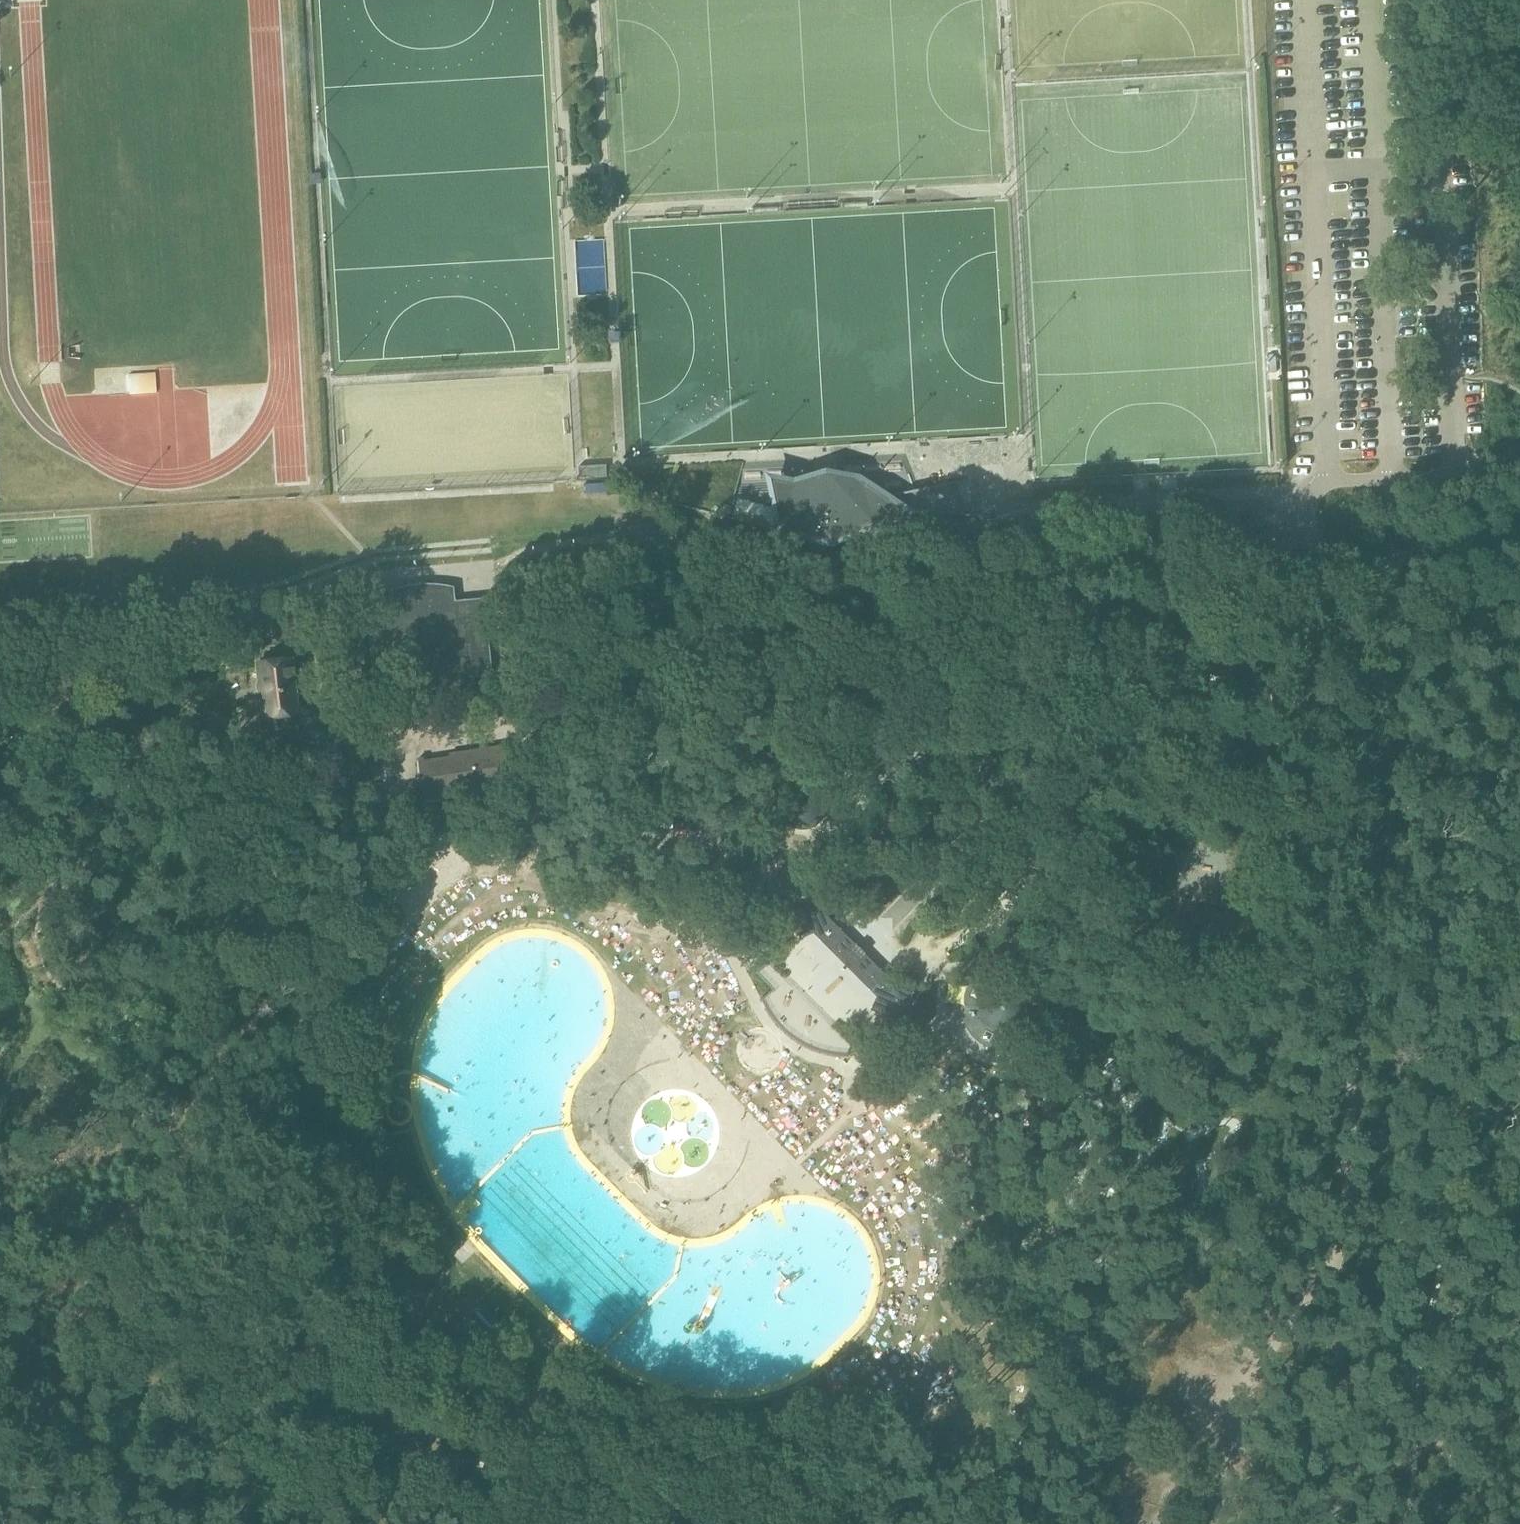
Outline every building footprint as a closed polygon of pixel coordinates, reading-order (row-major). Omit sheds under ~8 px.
[(579,467),(579,478),(607,477),(607,465),(579,467)] [(777,530),(777,532),(830,545),(895,520),(887,498),(886,497),(878,498),(873,483),(864,478),(793,482),(781,531),(777,530)] [(1241,507),(1236,513),(1240,517),(1246,512),(1241,507)] [(1232,516),(1227,522),(1231,526),(1237,521),(1232,516)] [(1223,526),(1217,531),(1222,536),(1228,530),(1223,526)] [(770,540),(747,534),(744,546),(767,552),(770,540)] [(770,553),(797,560),(800,548),(773,541),(770,553)] [(384,608),(374,609),(366,609),(371,668),(412,664),(413,679),(421,679),(422,700),(474,696),(473,679),(491,678),(488,641),(484,642),(482,625),(487,625),(485,599),(455,602),(454,588),(436,585),(418,586),(400,589),(382,595),(384,608)] [(1129,613),(1149,608),(1147,598),(1126,603),(1129,613)] [(293,659),(257,663),(259,679),(257,683),(256,687),(257,690),(258,693),(259,695),(262,717),(272,721),(272,722),(291,719),(291,718),(299,712),(293,659)] [(418,759),(424,800),(517,786),(511,745),(450,754),(451,760),(436,762),(436,760),(424,762),(424,758),(418,759)] [(785,799),(783,806),(783,807),(783,809),(783,810),(783,812),(784,813),(784,815),(785,816),(786,817),(786,818),(787,820),(788,821),(789,822),(790,823),(792,824),(793,825),(794,825),(795,826),(797,826),(798,827),(800,827),(801,827),(803,827),(804,827),(805,827),(807,827),(808,827),(810,826),(811,826),(812,825),(819,820),(823,813),(823,806),(822,799),(820,795),(814,790),(809,788),(803,787),(795,789),(789,793),(785,799)] [(813,928),(822,938),(824,937),(835,948),(834,949),(842,958),(853,947),(845,938),(843,940),(832,929),(833,927),(824,917),(823,918),(825,920),(815,929),(813,928)] [(1203,956),(1193,955),(1193,963),(1202,964),(1203,956)] [(872,989),(882,999),(883,998),(881,996),(891,987),(893,988),(893,987),(883,978),(882,979),(871,968),(872,966),(864,958),(853,969),(861,977),(863,976),(874,987),(872,989)] [(852,1047),(832,1027),(785,979),(764,959),(756,962),(757,964),(757,965),(757,966),(757,967),(757,968),(757,969),(756,969),(756,970),(756,971),(756,972),(757,973),(757,975),(757,977),(757,979),(757,981),(757,982),(758,984),(758,986),(758,988),(759,989),(759,991),(760,993),(760,995),(761,996),(761,998),(762,1000),(763,1001),(764,1003),(764,1004),(765,1006),(766,1008),(767,1009),(768,1011),(769,1012),(770,1014),(771,1015),(772,1017),(773,1018),(774,1019),(776,1021),(777,1023),(779,1025),(780,1026),(782,1028),(784,1030),(786,1032),(788,1033),(790,1035),(792,1036),(794,1038),(796,1039),(798,1041),(800,1042),(802,1043),(804,1044),(806,1046),(809,1047),(811,1048),(813,1049),(815,1050),(818,1050),(820,1051),(822,1052),(825,1053),(827,1053),(830,1054),(832,1054),(835,1055),(837,1055),(838,1055),(839,1055),(840,1055),(841,1055),(842,1055),(843,1055),(844,1055),(844,1056),(845,1056),(846,1056),(848,1056),(852,1047)] [(1007,988),(1004,988),(998,988),(998,989),(998,990),(997,990),(996,990),(995,990),(995,991),(994,991),(993,991),(993,992),(992,992),(991,992),(991,993),(990,993),(990,994),(989,994),(989,995),(974,980),(969,987),(966,993),(963,999),(962,1007),(962,1014),(964,1020),(966,1027),(970,1033),(975,1039),(980,1043),(986,1047),(987,1047),(988,1047),(989,1047),(989,1048),(990,1048),(991,1048),(992,1048),(992,1049),(993,1049),(994,1049),(995,1049),(996,1049),(997,1050),(998,1050),(999,1050),(1000,1050),(1007,1050),(1015,1048),(1009,1029),(1010,1028),(1011,1028),(1012,1027),(1013,1027),(1014,1026),(1015,1026),(1016,1025),(1016,1024),(1017,1024),(1018,1023),(1018,1022),(1019,1021),(1020,1021),(1020,1020),(1021,1019),(1021,1018),(1022,1017),(1022,1016),(1022,1015),(1023,1014),(1023,1013),(1023,1012),(1023,1011),(1023,1010),(1023,1009),(1023,1008),(1023,1007),(1023,1006),(1023,1005),(1023,1004),(1022,1004),(1022,1003),(1022,1002),(1022,1001),(1021,1001),(1021,1000),(1021,999),(1020,999),(1020,998),(1020,997),(1019,997),(1019,996),(1018,996),(1018,995),(1017,995),(1017,994),(1016,994),(1015,993),(1014,992),(1013,991),(1012,991),(1011,990),(1010,990),(1009,990),(1008,990),(1008,989),(1007,989),(1007,988)]
